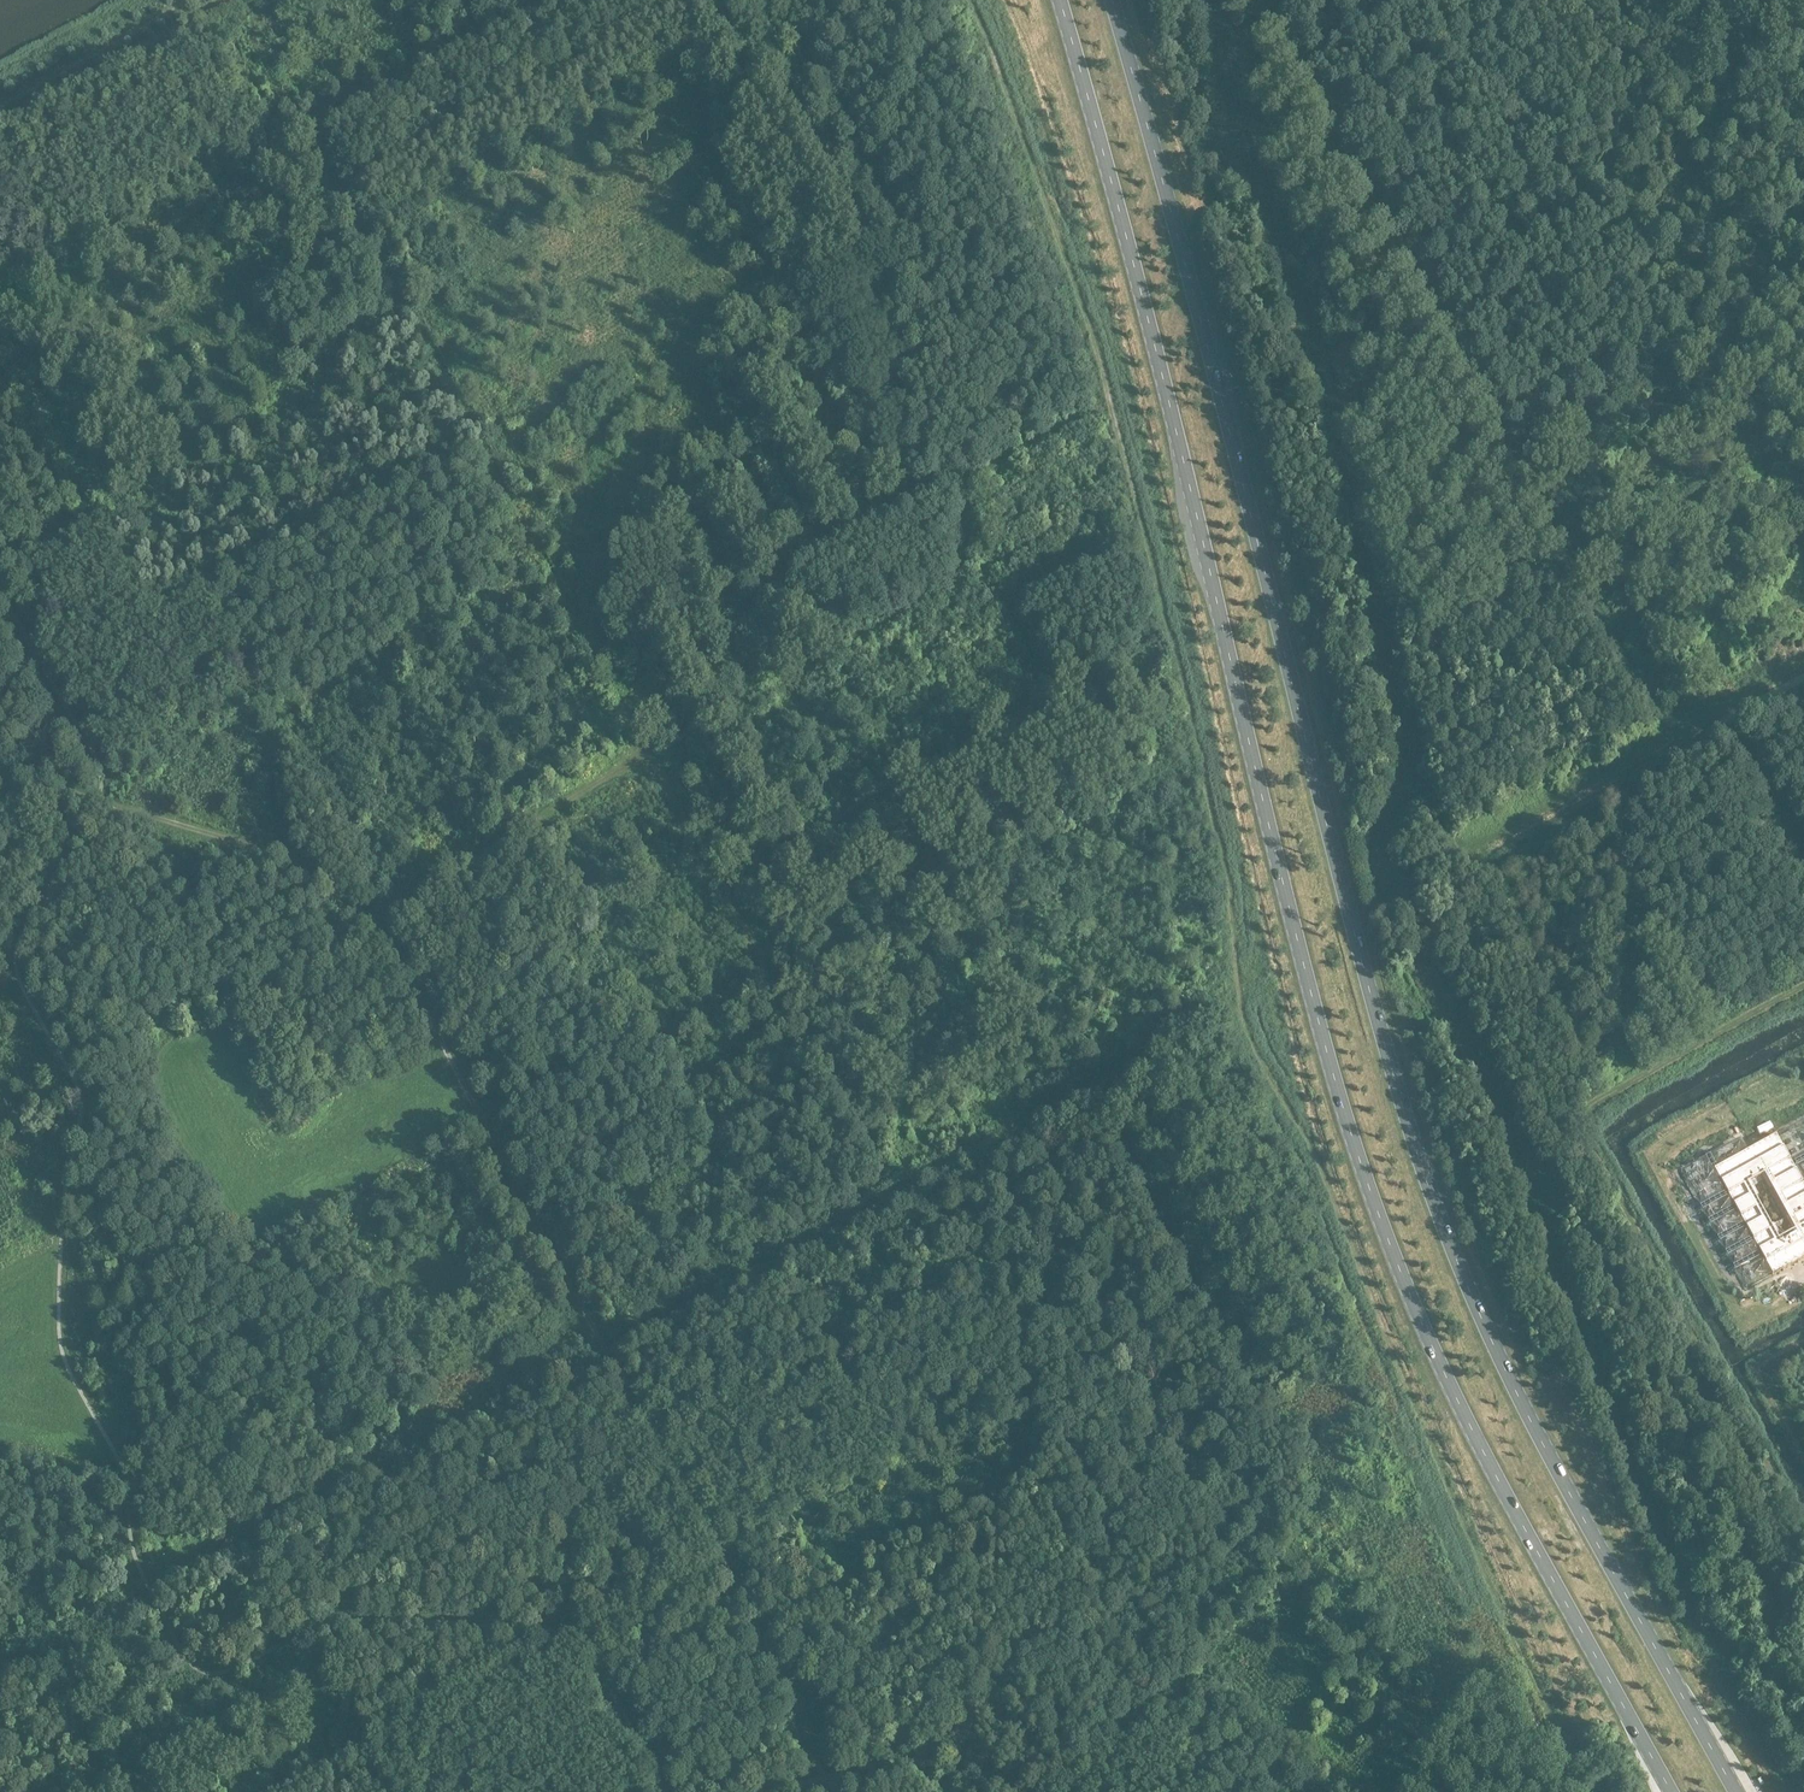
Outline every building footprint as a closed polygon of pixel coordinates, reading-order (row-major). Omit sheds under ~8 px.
[(1771,1139),(1709,1173),(1767,1279),(1803,1258),(1803,1199),(1771,1139)]
